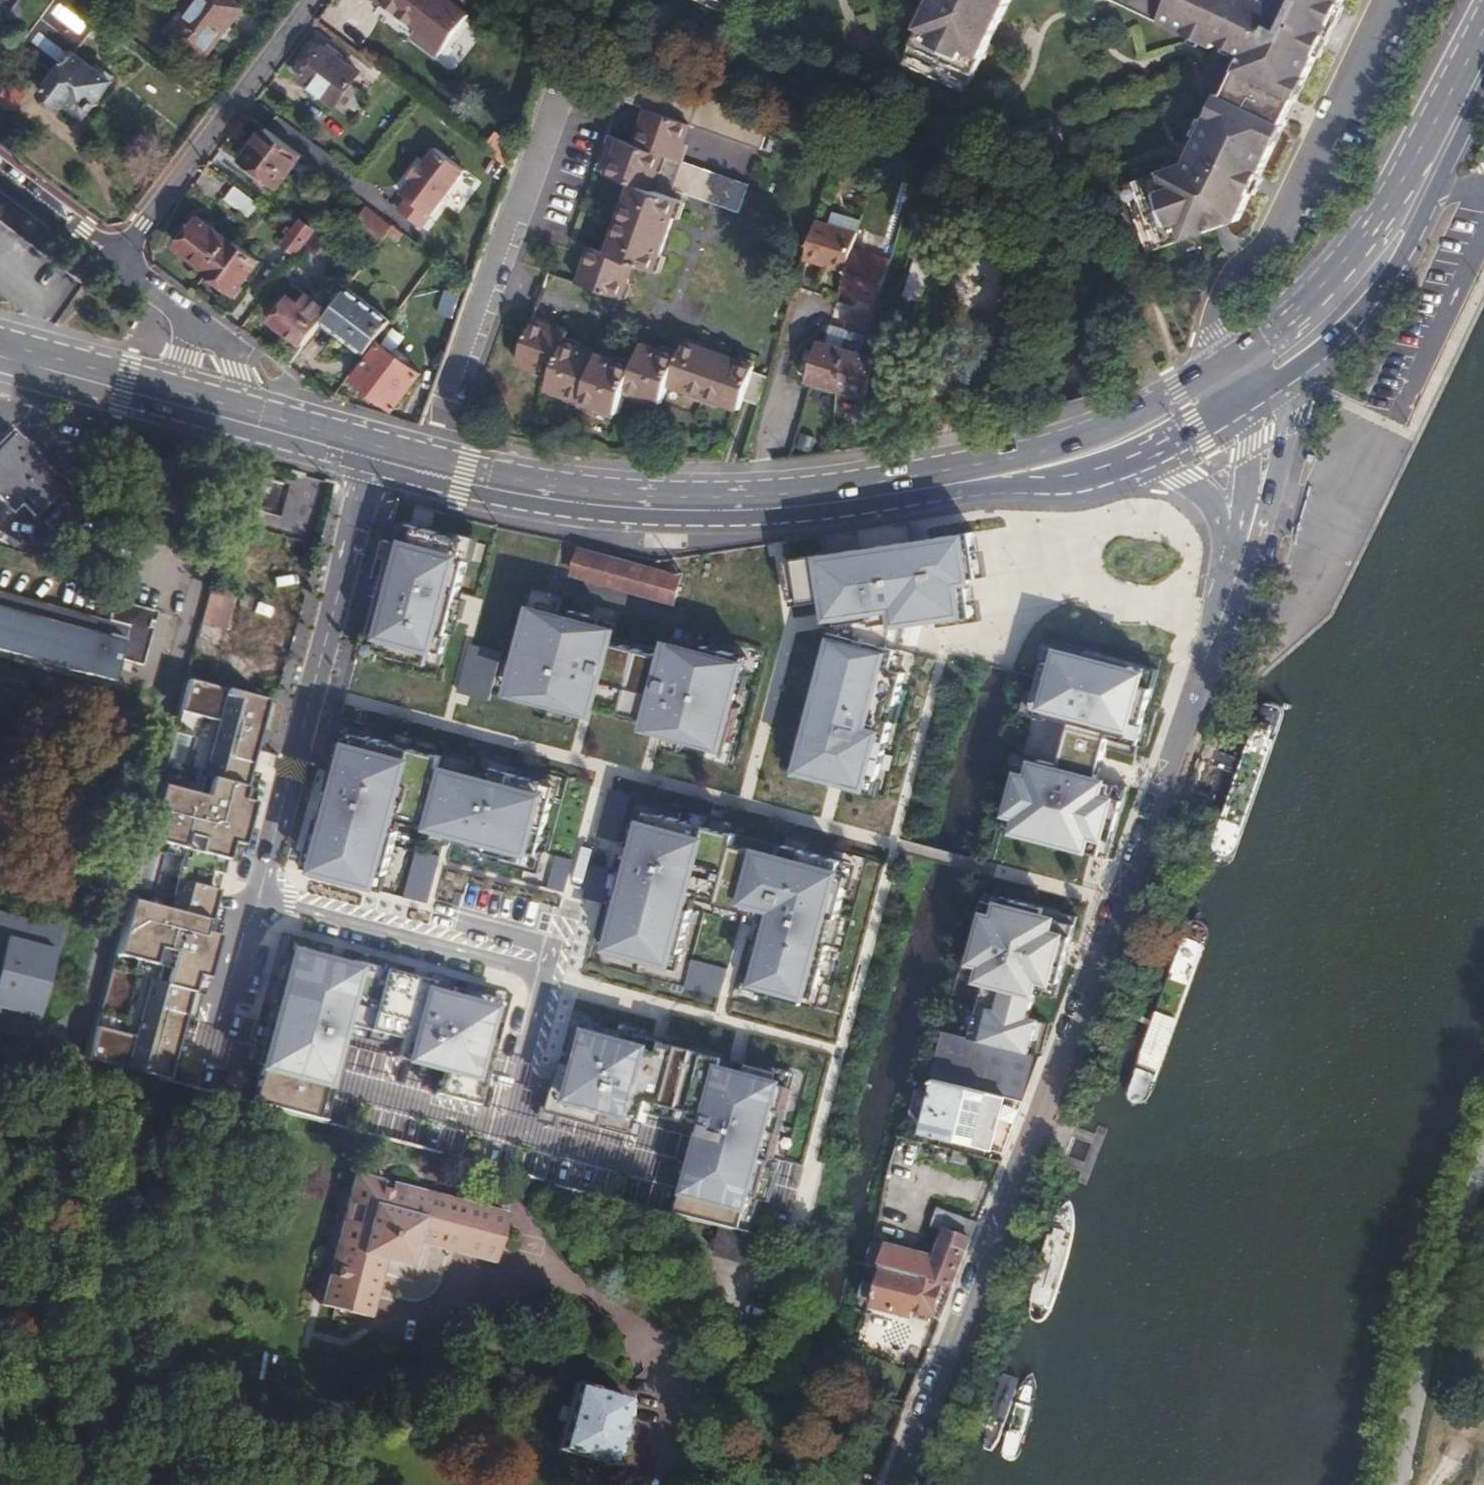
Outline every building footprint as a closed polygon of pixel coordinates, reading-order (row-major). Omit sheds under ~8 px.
[(79,0),(56,0),(18,52),(56,80),(43,98),(61,112),(66,106),(83,118),(110,83),(75,56),(104,19),(79,0)] [(223,0),(198,0),(169,36),(202,63),(241,14),(223,0)] [(419,28),(414,35),(442,56),(472,15),(453,0),(383,0),(419,28)] [(730,13),(736,0),(703,0),(730,13)] [(904,60),(968,90),(1010,0),(933,0),(904,60)] [(1216,48),(1222,38),(1248,51),(1226,96),(1219,93),(1186,164),(1125,185),(1149,253),(1241,222),(1346,0),(1115,0),(1216,48)] [(321,42),(296,75),(345,111),(361,89),(347,78),(355,68),(336,54),(339,49),(327,40),(324,44),(321,42)] [(771,125),(631,73),(620,101),(648,111),(691,127),(761,153),(771,125)] [(691,127),(648,111),(641,128),(635,146),(678,162),(685,144),(691,127)] [(267,130),(244,160),(280,187),(303,158),(267,130)] [(678,162),(635,146),(608,136),(594,171),(636,187),(609,257),(590,249),(577,284),(620,300),(633,266),(655,275),(684,198),(737,217),(749,188),(678,162)] [(422,224),(467,165),(431,138),(396,185),(405,193),(396,205),(422,224)] [(261,206),(239,188),(228,201),(251,219),(261,206)] [(363,209),(346,229),(367,246),(383,225),(363,209)] [(210,272),(233,243),(203,219),(179,249),(210,272)] [(843,270),(848,254),(856,231),(818,219),(805,258),(843,270)] [(297,254),(303,246),(313,232),(302,223),(285,245),(297,254)] [(313,232),(303,246),(316,256),(334,233),(321,223),(313,232)] [(403,236),(391,227),(380,242),(391,251),(403,236)] [(921,301),(938,244),(924,240),(907,297),(921,301)] [(260,264),(233,243),(210,272),(209,274),(237,295),(260,264)] [(888,267),(848,254),(843,270),(836,292),(871,303),(867,321),(844,314),(840,327),(867,336),(888,267)] [(291,284),(268,314),(273,318),(270,323),(273,325),(273,332),(280,337),(285,335),(301,348),(321,321),(327,312),(291,284)] [(327,312),(321,321),(365,355),(391,321),(347,287),(327,312)] [(570,336),(533,321),(517,363),(553,378),(549,388),(618,416),(628,391),(660,403),(668,385),(738,412),(742,401),(760,408),(768,381),(753,374),(753,371),(684,344),(677,360),(644,347),(634,370),(567,345),(570,336)] [(855,375),(861,355),(818,342),(806,381),(835,390),(842,370),(855,375)] [(368,362),(353,381),(393,411),(419,376),(382,346),(368,362)] [(877,360),(861,355),(855,375),(842,370),(835,390),(865,400),(877,360)] [(0,450),(0,504),(12,517),(22,507),(35,519),(66,488),(13,437),(0,450)] [(311,498),(278,489),(266,534),(298,543),(311,498)] [(396,544),(368,650),(440,668),(469,561),(463,560),(468,541),(408,525),(402,546),(396,544)] [(298,543),(266,534),(254,578),(286,588),(298,543)] [(813,703),(800,752),(806,754),(801,774),(867,791),(871,777),(878,779),(893,721),(886,719),(890,702),(897,704),(905,673),(892,670),(903,627),(974,617),(962,535),(829,553),(783,559),(789,600),(801,598),(802,605),(833,600),(838,634),(831,632),(818,681),(824,683),(818,705),(813,703)] [(579,549),(571,578),(676,608),(684,579),(579,549)] [(207,585),(202,624),(231,628),(236,589),(207,585)] [(0,590),(0,655),(110,685),(117,661),(139,667),(153,612),(110,600),(105,618),(0,590)] [(535,611),(515,687),(542,694),(539,704),(574,714),(577,701),(669,726),(666,737),(727,754),(740,708),(733,706),(746,657),(673,638),(666,665),(611,650),(616,632),(600,628),(602,619),(572,611),(570,620),(535,611)] [(1019,813),(1014,830),(1047,839),(1049,834),(1062,838),(1061,843),(1103,854),(1111,856),(1130,784),(1100,776),(1111,734),(1141,742),(1156,685),(1145,683),(1150,664),(1055,639),(1038,702),(1076,712),(1065,755),(1027,745),(1009,811),(1019,813)] [(471,645),(458,694),(489,702),(502,653),(471,645)] [(199,677),(270,688),(272,673),(238,668),(238,670),(201,664),(199,677)] [(264,699),(185,678),(82,1059),(155,1078),(172,1013),(179,1014),(181,1006),(182,1007),(183,1002),(194,963),(193,962),(246,764),(264,699)] [(337,796),(327,794),(311,856),(320,859),(316,875),(360,887),(362,880),(374,883),(377,872),(387,875),(399,831),(394,830),(399,811),(425,818),(423,827),(471,839),(469,846),(504,856),(502,863),(541,873),(546,852),(539,850),(556,786),(491,769),(485,790),(438,778),(443,756),(345,730),(335,767),(344,769),(337,796)] [(765,916),(746,988),(805,1004),(807,994),(818,997),(832,943),(828,943),(835,917),(839,918),(850,874),(840,872),(843,860),(784,845),(781,857),(734,844),(737,834),(648,811),(644,823),(635,820),(629,844),(638,847),(631,874),(622,872),(606,934),(615,937),(611,953),(656,964),(658,957),(669,960),(672,949),(683,952),(695,909),(688,907),(693,889),(719,896),(717,903),(765,916)] [(440,856),(416,850),(403,898),(427,904),(440,856)] [(573,860),(556,855),(547,888),(564,893),(573,860)] [(611,869),(591,864),(583,898),(603,903),(611,869)] [(972,952),(983,955),(978,974),(989,976),(973,1036),(1044,1054),(1052,1021),(1031,1016),(1038,989),(1059,995),(1080,913),(1005,894),(1003,902),(986,897),(972,952)] [(1168,914),(1164,916),(1130,1012),(1108,1075),(1110,1082),(1115,1086),(1122,1086),(1129,1082),(1185,923),(1184,920),(1182,917),(1180,915),(1178,914),(1173,913),(1168,914)] [(29,1013),(52,930),(0,915),(0,1004),(29,1013)] [(279,956),(261,1025),(332,1044),(337,1026),(394,1041),(395,1039),(407,1042),(403,1057),(418,1061),(417,1066),(438,1072),(431,1096),(466,1105),(483,1043),(494,1001),(423,983),(422,988),(410,985),(411,980),(339,960),(337,968),(326,965),(328,958),(296,949),(293,960),(279,956)] [(339,960),(328,958),(326,965),(337,968),(339,960)] [(729,968),(693,958),(685,988),(722,997),(729,968)] [(423,983),(411,980),(410,985),(422,988),(423,983)] [(332,1044),(261,1025),(255,1048),(262,1049),(259,1059),(247,1104),(319,1123),(331,1079),(338,1055),(330,1052),(332,1044)] [(642,1042),(581,1027),(571,1068),(566,1084),(559,1082),(550,1117),(628,1137),(635,1113),(649,1116),(651,1106),(710,1122),(704,1142),(774,1161),(793,1092),(779,1089),(782,1077),(664,1046),(663,1048),(661,1057),(639,1051),(642,1042)] [(944,1028),(930,1076),(933,1077),(1026,1103),(1040,1055),(944,1028)] [(407,1042),(395,1039),(389,1059),(417,1066),(418,1061),(403,1057),(407,1042)] [(663,1048),(642,1042),(639,1051),(661,1057),(663,1048)] [(490,1045),(483,1043),(466,1105),(474,1107),(490,1045)] [(563,1066),(559,1082),(566,1084),(571,1068),(563,1066)] [(933,1077),(930,1076),(915,1130),(925,1133),(936,1096),(929,1094),(933,1077)] [(925,1133),(1007,1154),(1026,1103),(933,1077),(929,1094),(936,1096),(925,1133)] [(774,1161),(704,1142),(700,1157),(697,1156),(681,1218),(720,1229),(745,1235),(753,1205),(762,1208),(774,1161)] [(338,1222),(315,1302),(365,1318),(380,1261),(405,1266),(413,1243),(490,1263),(502,1212),(399,1184),(392,1209),(369,1202),(363,1227),(338,1222)] [(1063,1209),(1054,1225),(1044,1259),(1030,1308),(1032,1315),(1037,1319),(1044,1319),(1050,1315),(1075,1233),(1077,1214),(1075,1204),(1071,1203),(1063,1209)] [(916,1314),(943,1322),(979,1227),(939,1213),(934,1231),(947,1235),(937,1266),(888,1250),(881,1269),(869,1265),(858,1299),(877,1305),(876,1308),(914,1320),(916,1314)] [(745,1235),(720,1229),(712,1258),(777,1276),(785,1246),(745,1235)] [(888,1250),(875,1246),(869,1265),(881,1269),(888,1250)] [(1010,1364),(1001,1379),(991,1413),(977,1462),(979,1469),(984,1474),(991,1473),(997,1470),(1022,1388),(1024,1369),(1022,1358),(1018,1357),(1010,1364)] [(630,1397),(575,1382),(556,1451),(611,1467),(630,1397)]
